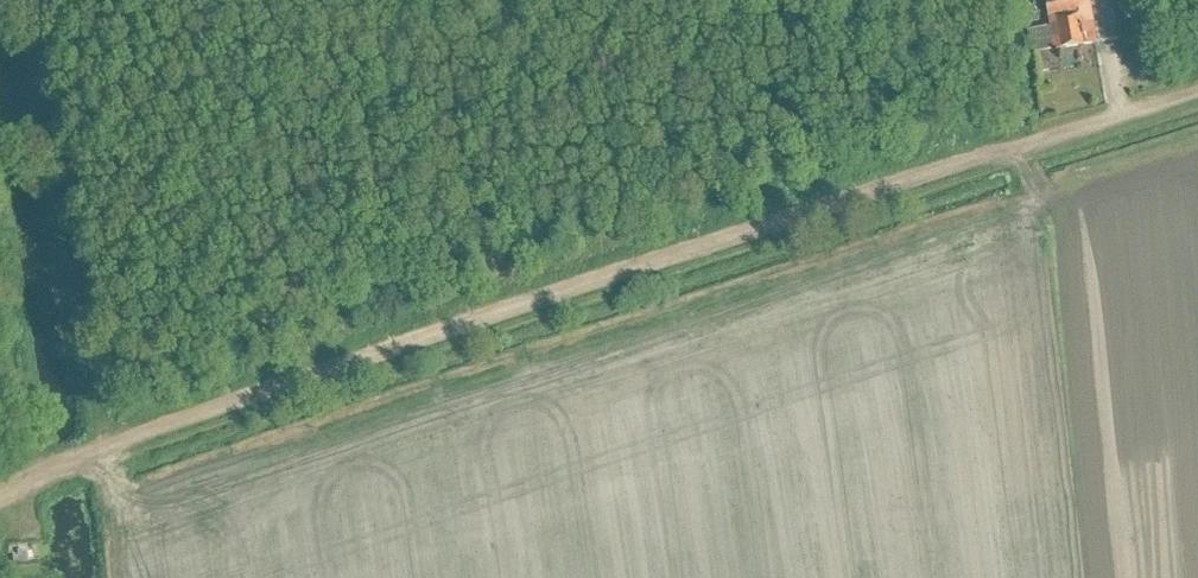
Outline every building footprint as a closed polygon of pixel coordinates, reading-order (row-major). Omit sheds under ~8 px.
[(1096,44),(1089,0),(1046,0),(1051,29),(1028,32),(1032,54),(1096,44)]
